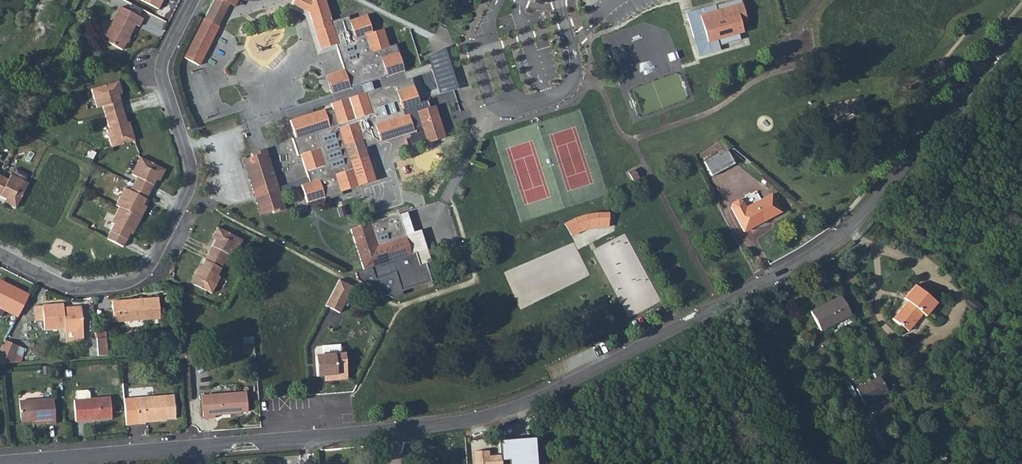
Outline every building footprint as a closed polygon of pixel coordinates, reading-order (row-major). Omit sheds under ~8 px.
[(156,9),(161,0),(137,0),(156,9)] [(216,0),(213,0),(184,55),(198,63),(228,6),(216,0)] [(228,6),(233,8),(237,0),(247,3),(258,1),(259,0),(216,0),(228,6)] [(303,12),(309,0),(290,0),(292,1),(290,5),(303,12)] [(306,13),(319,50),(335,45),(336,50),(343,69),(325,75),(331,95),(360,85),(370,83),(404,72),(395,44),(388,46),(382,29),(372,33),(366,16),(348,21),(346,16),(329,22),(328,19),(322,0),(309,0),(303,12),(306,13)] [(736,0),(685,16),(697,56),(717,50),(716,46),(737,40),(736,36),(740,35),(736,23),(743,21),(736,0)] [(287,9),(301,16),(303,12),(290,5),(287,9)] [(103,41),(122,50),(135,25),(138,26),(142,18),(120,7),(103,41)] [(301,16),(302,17),(316,56),(336,50),(335,45),(319,50),(306,13),(303,12),(301,16)] [(443,49),(425,57),(436,94),(454,90),(443,49)] [(289,120),(295,138),(291,139),(297,156),(300,155),(309,182),(301,185),(307,204),(324,198),(325,201),(340,196),(340,192),(350,189),(358,187),(344,146),(361,141),(363,148),(408,133),(414,131),(412,128),(408,115),(403,116),(401,110),(419,104),(419,103),(411,78),(372,91),(363,94),(330,104),(332,110),(324,113),(323,110),(289,120)] [(118,83),(90,90),(95,109),(101,107),(108,130),(105,131),(110,149),(133,142),(129,127),(126,128),(125,124),(117,96),(116,92),(120,91),(118,83)] [(360,85),(363,94),(372,91),(370,83),(360,85)] [(426,143),(445,137),(432,99),(419,103),(419,104),(401,110),(403,116),(408,115),(412,128),(414,131),(408,133),(409,137),(405,139),(407,147),(426,141),(426,143)] [(265,149),(255,152),(256,156),(242,160),(260,214),(272,210),(273,214),(285,210),(265,149)] [(703,161),(711,176),(735,164),(726,150),(703,161)] [(163,172),(138,159),(129,176),(135,178),(127,192),(122,189),(113,207),(117,209),(109,224),(111,226),(104,240),(120,249),(127,236),(129,232),(131,233),(142,212),(139,211),(141,207),(154,182),(156,178),(159,180),(163,172)] [(627,172),(632,181),(637,177),(632,169),(627,172)] [(4,199),(7,200),(6,204),(14,208),(26,184),(9,175),(6,180),(0,177),(0,197),(4,199)] [(730,207),(744,232),(782,212),(771,193),(745,207),(742,201),(737,199),(730,202),(730,207)] [(567,221),(576,239),(579,237),(586,235),(594,233),(598,232),(602,232),(606,232),(610,232),(612,213),(606,212),(600,212),(596,213),(590,213),(585,215),(580,216),(575,218),(570,220),(567,221)] [(406,213),(402,214),(404,220),(399,221),(403,233),(407,231),(418,265),(424,263),(430,262),(420,230),(413,233),(406,213)] [(349,230),(352,241),(362,269),(354,272),(356,281),(391,298),(401,294),(400,292),(430,282),(424,263),(418,265),(407,231),(403,233),(399,221),(404,220),(402,214),(398,216),(397,214),(368,224),(349,230)] [(241,240),(216,227),(212,235),(215,237),(213,240),(200,266),(198,270),(195,268),(188,282),(209,293),(218,277),(215,276),(226,255),(232,258),(241,240)] [(351,287),(337,280),(324,306),(338,313),(342,304),(346,306),(349,299),(346,298),(351,287)] [(11,290),(13,288),(0,281),(0,285),(11,290)] [(2,310),(16,317),(27,295),(13,288),(11,290),(0,285),(0,313),(2,310)] [(892,320),(908,332),(921,314),(925,317),(936,303),(914,286),(904,299),(906,302),(892,320)] [(810,313),(820,331),(850,315),(840,297),(810,313)] [(110,311),(111,323),(157,319),(156,298),(109,302),(110,311)] [(971,303),(966,309),(976,318),(982,311),(971,303)] [(39,307),(40,323),(41,329),(61,328),(62,332),(63,341),(81,340),(81,333),(79,313),(79,307),(66,308),(66,311),(61,311),(61,309),(60,305),(39,307)] [(39,307),(30,308),(31,324),(40,323),(39,307)] [(110,311),(101,311),(102,323),(111,323),(110,311)] [(91,313),(79,313),(81,333),(92,332),(91,313)] [(93,339),(94,356),(103,356),(102,339),(93,339)] [(9,363),(16,348),(4,342),(0,348),(0,364),(9,363)] [(324,377),(346,375),(344,353),(314,355),(316,378),(324,377)] [(855,390),(864,405),(887,393),(879,377),(855,390)] [(73,400),(74,422),(111,419),(109,397),(89,399),(89,392),(87,391),(75,391),(76,400),(73,400)] [(201,396),(203,420),(213,419),(213,417),(240,415),(241,413),(247,413),(245,393),(201,396)] [(133,398),(135,425),(144,424),(144,422),(175,419),(173,395),(133,398)] [(31,422),(46,421),(47,423),(47,425),(55,424),(53,402),(19,404),(21,422),(31,422)] [(871,455),(885,448),(876,429),(862,437),(871,455)] [(500,440),(501,455),(501,459),(509,459),(510,463),(537,463),(535,438),(500,440)] [(871,455),(875,462),(889,454),(885,448),(871,455)] [(473,463),(488,463),(488,460),(492,460),(492,455),(488,456),(488,450),(472,450),(473,463)] [(473,463),(502,463),(501,459),(501,455),(492,455),(492,460),(488,460),(488,463),(473,463)]
